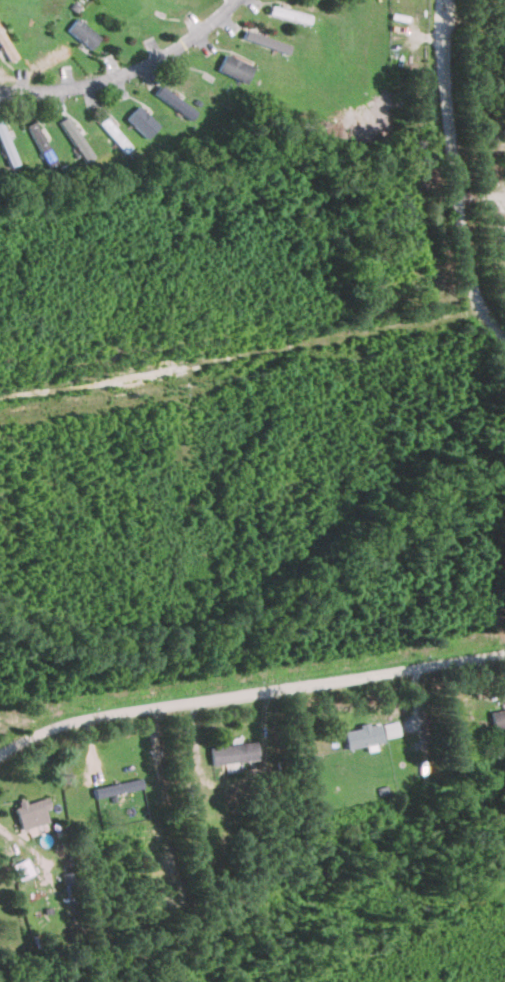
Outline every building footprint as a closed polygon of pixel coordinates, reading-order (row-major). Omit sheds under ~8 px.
[(275,14),(305,22),(307,16),(276,8),(275,14)] [(66,30),(90,49),(100,37),(76,18),(66,30)] [(291,45),(245,29),(242,38),(287,54),(291,45)] [(217,73),(247,82),(253,65),(223,55),(217,73)] [(125,119),(146,139),(159,125),(137,105),(125,119)] [(86,160),(93,155),(65,116),(58,122),(86,160)] [(99,121),(122,154),(130,148),(106,116),(99,121)] [(6,166),(15,164),(3,118),(0,119),(0,143),(6,166)] [(27,124),(48,169),(56,165),(35,121),(27,124)] [(504,726),(504,708),(490,709),(492,727),(504,726)] [(343,730),(346,748),(382,742),(379,721),(359,725),(359,727),(343,730)] [(382,723),(385,737),(399,735),(397,721),(382,723)] [(209,745),(211,764),(230,762),(231,770),(240,769),(239,761),(257,759),(255,740),(239,742),(209,745)] [(95,797),(143,787),(140,777),(92,787),(95,797)] [(13,805),(21,829),(48,821),(43,806),(49,804),(46,795),(13,805)] [(12,863),(18,880),(34,874),(28,857),(12,863)]
